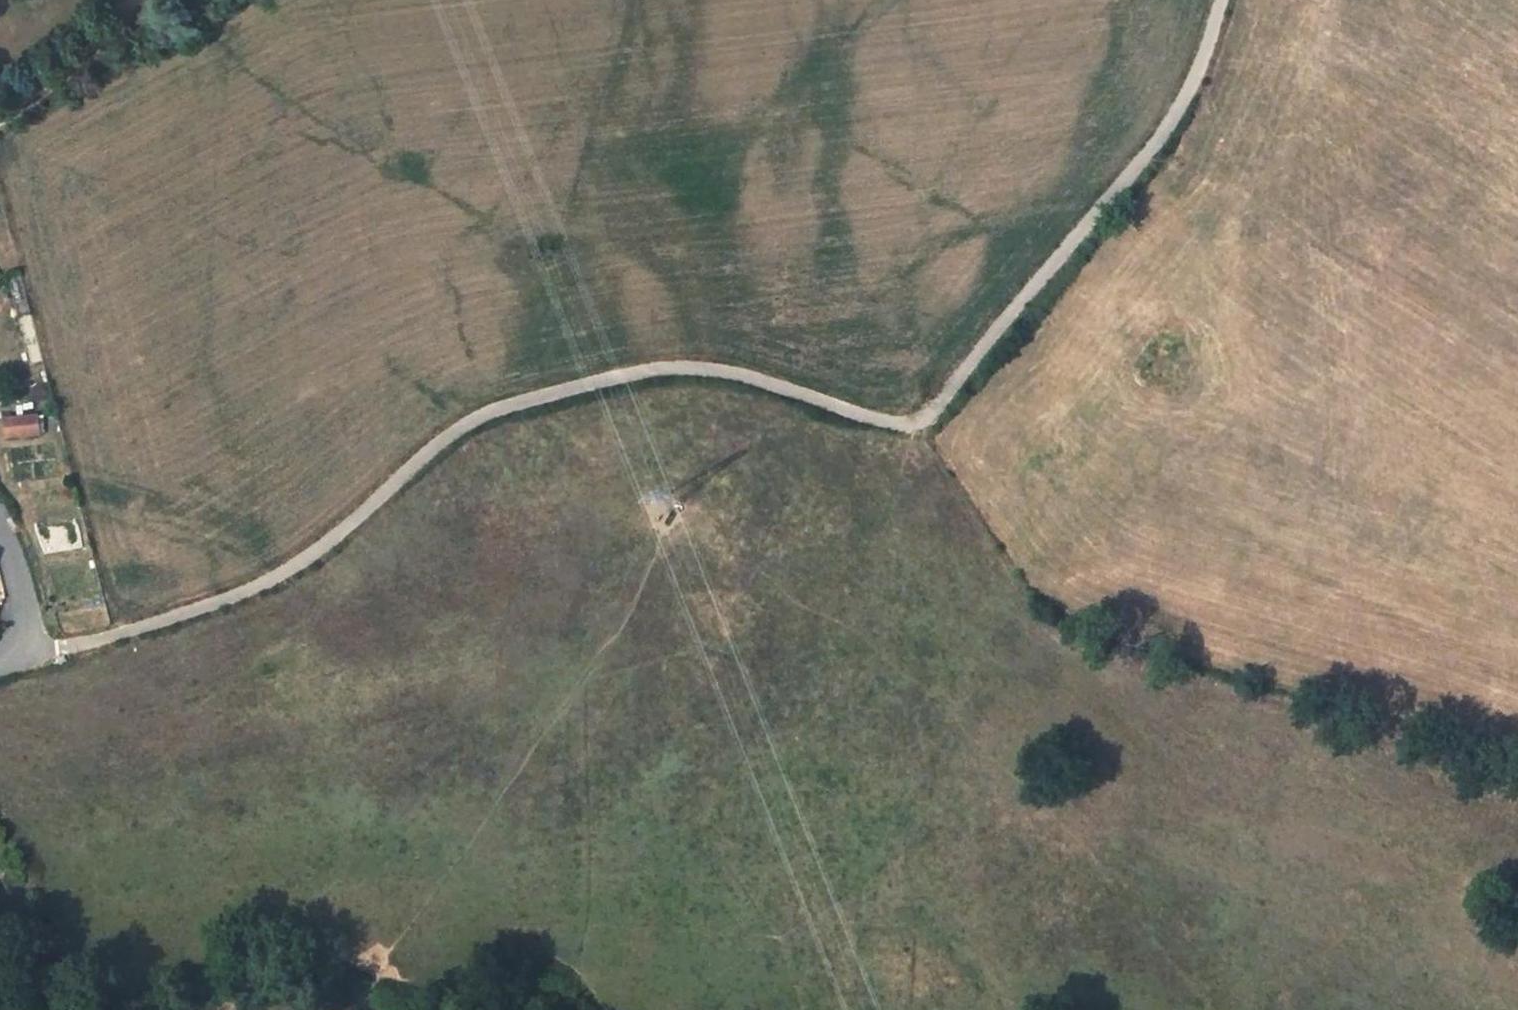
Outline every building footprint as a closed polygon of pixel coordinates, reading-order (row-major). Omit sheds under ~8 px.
[(35,421),(2,423),(3,439),(36,436),(35,421)]
